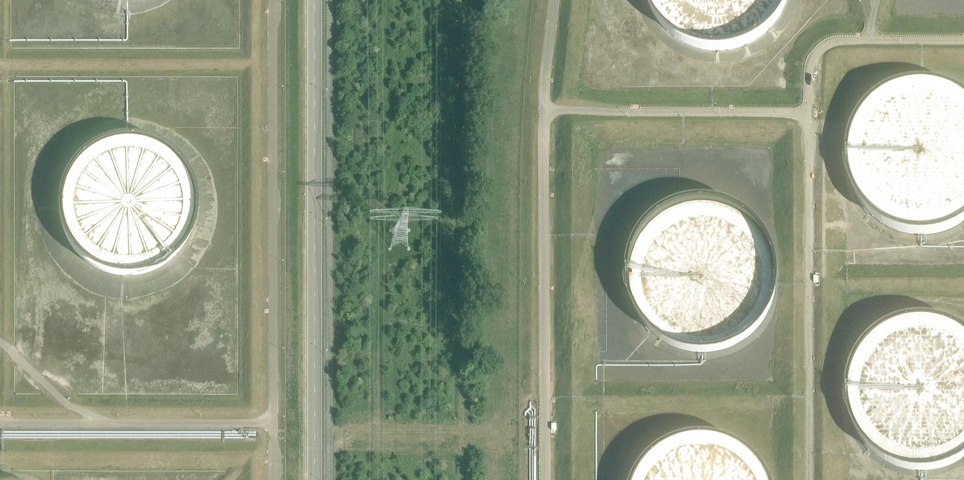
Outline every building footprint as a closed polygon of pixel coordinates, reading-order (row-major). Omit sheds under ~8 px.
[(785,7),(788,0),(650,0),(656,13),(674,31),(697,42),(722,45),(747,40),(768,27),(785,7)] [(954,82),(928,76),(902,79),(880,89),(862,106),(850,128),(846,152),(850,176),(860,198),(878,215),(899,227),(923,231),(950,226),(963,218),(963,88),(954,82)] [(124,270),(148,268),(169,257),(185,240),(195,218),(196,194),(190,172),(176,153),(156,139),(133,133),(127,134),(112,135),(92,143),(76,157),(64,175),(59,196),(61,218),(69,238),(83,254),(101,265),(124,270)] [(755,328),(771,308),(780,283),(780,257),(771,232),(754,212),(731,199),(706,194),(680,198),(658,209),(641,226),(630,248),(627,272),(631,296),(643,317),(661,334),(682,344),(707,347),(732,342),(755,328)] [(954,320),(929,314),(904,316),(881,327),(863,343),(852,365),(848,389),(851,413),(863,435),(880,452),(902,463),(926,466),(952,461),(963,454),(963,326),(954,320)] [(772,471),(756,450),(734,437),(709,431),(683,434),(661,445),(644,461),(634,479),(775,479),(772,471)]
